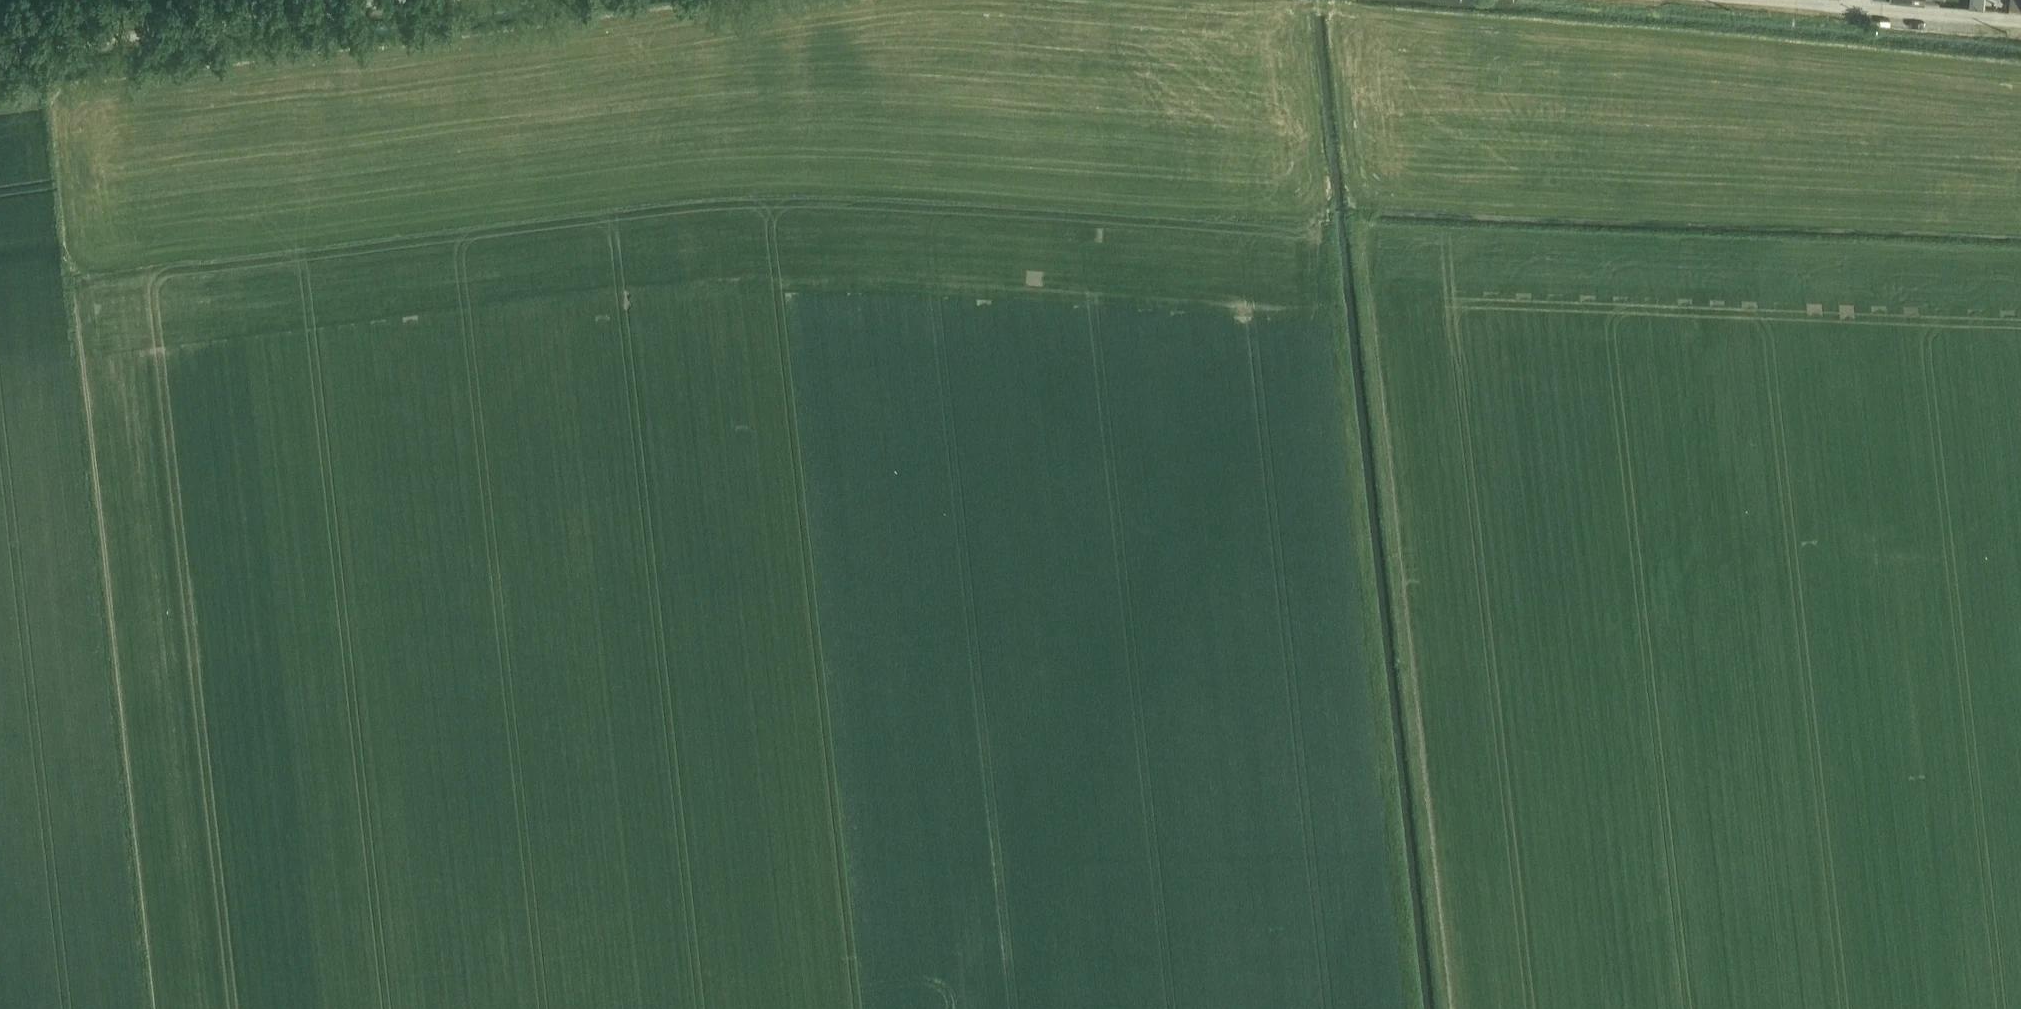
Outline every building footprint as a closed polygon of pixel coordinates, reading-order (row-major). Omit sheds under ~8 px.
[(2009,8),(2020,9),(2020,0),(2010,0),(2009,8)]
